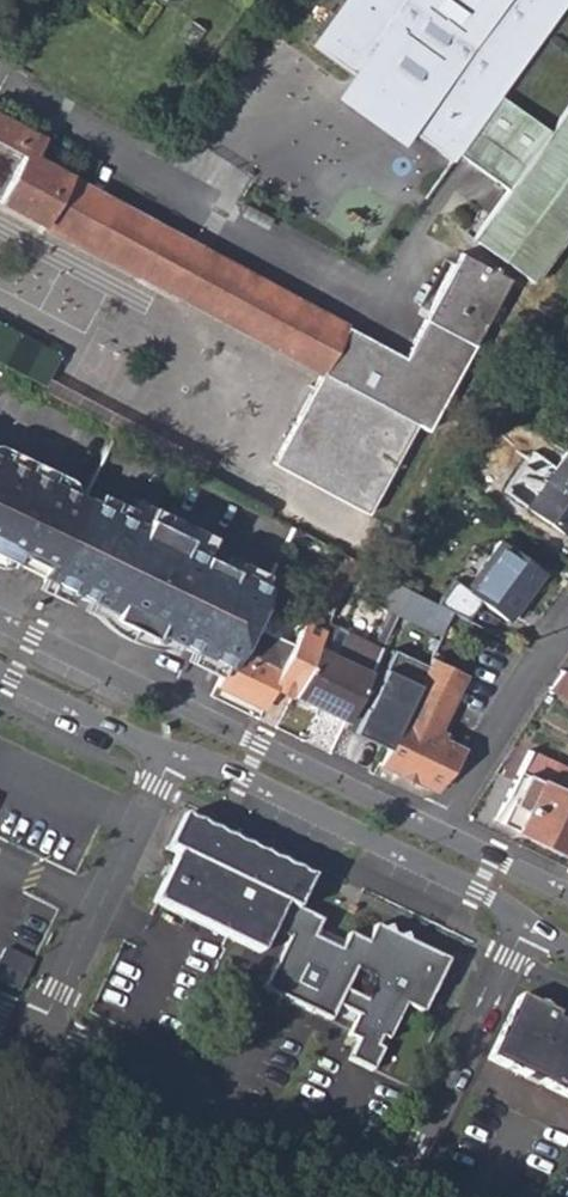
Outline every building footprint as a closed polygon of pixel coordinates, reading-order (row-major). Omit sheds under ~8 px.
[(458,154),(507,190),(471,239),(531,282),(567,230),(567,105),(548,132),(499,96),(567,1),(567,0),(344,0),(311,46),(354,78),(374,49),(385,61),(396,65),(401,65),(409,62),(415,56),(441,85),(409,131),(452,162),(458,154)] [(385,61),(374,49),(354,78),(339,99),(400,143),(409,131),(441,85),(415,56),(409,62),(401,65),(396,65),(385,61)] [(322,372),(272,463),(366,515),(415,424),(426,430),(508,279),(459,253),(404,359),(33,157),(43,138),(0,115),(0,201),(322,372)] [(525,507),(563,534),(567,528),(567,453),(566,451),(525,507)] [(42,576),(78,505),(49,490),(52,484),(7,463),(5,467),(0,465),(0,555),(42,576)] [(261,592),(78,505),(42,576),(226,665),(246,623),(261,592)] [(464,587),(463,589),(478,600),(505,620),(541,572),(499,541),(464,587)] [(464,587),(452,579),(434,603),(451,611),(464,619),(478,600),(463,589),(464,587)] [(408,590),(390,581),(379,605),(391,610),(396,614),(408,590)] [(408,590),(396,614),(439,635),(451,611),(434,603),(408,590)] [(396,614),(391,610),(374,646),(380,649),(396,614)] [(296,686),(292,694),(345,720),(352,705),(380,649),(374,646),(327,622),(319,639),(311,654),(299,681),(296,686)] [(299,681),(311,654),(319,639),(298,629),(290,644),(246,623),(226,665),(216,684),(262,706),(272,685),(276,676),(296,686),(299,681)] [(385,747),(378,763),(434,790),(461,748),(441,739),(444,733),(437,730),(464,674),(429,657),(416,684),(399,719),(385,747)] [(360,715),(352,732),(385,747),(399,719),(416,684),(382,669),(364,709),(363,708),(362,709),(360,715)] [(550,687),(567,697),(567,673),(565,671),(561,669),(550,687)] [(292,694),(296,686),(276,676),(272,685),(292,694)] [(362,709),(352,705),(350,711),(360,715),(362,709)] [(493,819),(565,854),(567,848),(567,849),(567,766),(529,748),(493,819)] [(380,931),(372,927),(364,944),(345,935),(341,944),(315,932),(319,923),(294,912),(309,879),(301,877),(293,870),(284,869),(276,863),(267,861),(260,855),(252,853),(244,847),(236,846),(228,839),(220,838),(211,832),(203,830),(195,823),(187,822),(180,816),(164,848),(176,854),(169,868),(163,879),(152,902),(259,954),(270,932),(286,939),(262,990),(328,1022),(335,1008),(356,1018),(347,1036),(357,1041),(347,1060),(370,1071),(403,1006),(421,1015),(432,992),(446,962),(404,942),(402,936),(396,938),(388,934),(387,928),(380,931)] [(159,877),(163,879),(169,868),(165,866),(159,877)] [(567,1098),(567,1022),(566,1021),(564,1025),(552,1019),(554,1015),(516,996),(505,1019),(487,1059),(567,1098)]
